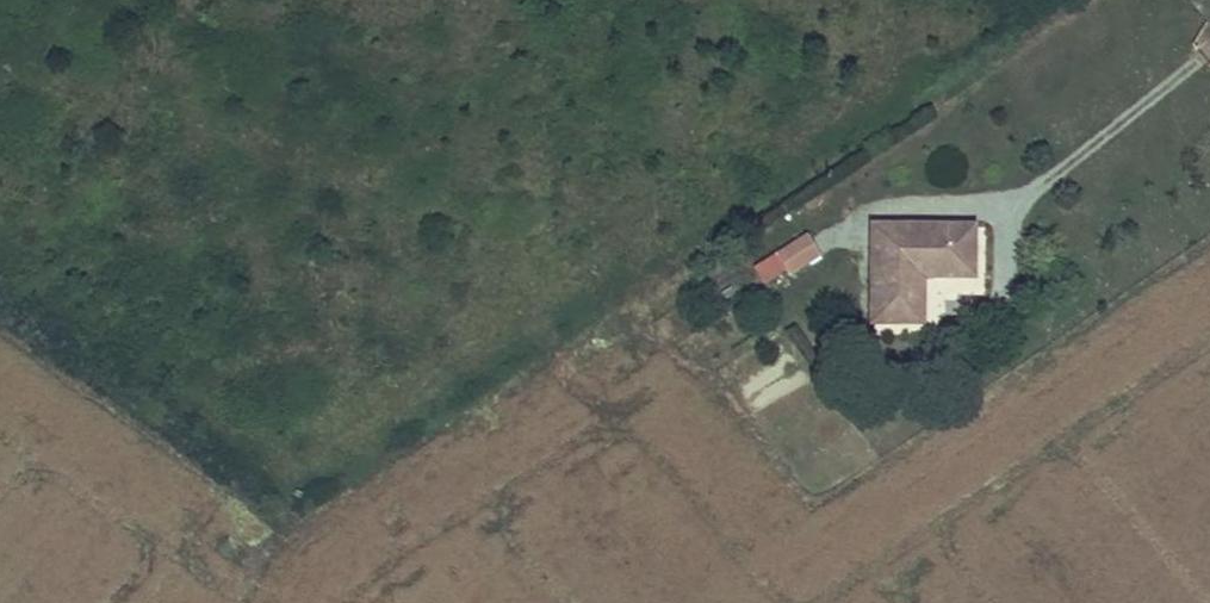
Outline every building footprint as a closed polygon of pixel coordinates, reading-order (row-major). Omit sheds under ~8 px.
[(972,228),(873,228),(871,324),(924,323),(920,278),(974,276),(972,228)] [(809,235),(779,252),(788,269),(792,275),(822,258),(809,235)] [(788,269),(779,252),(757,265),(766,281),(788,269)]
